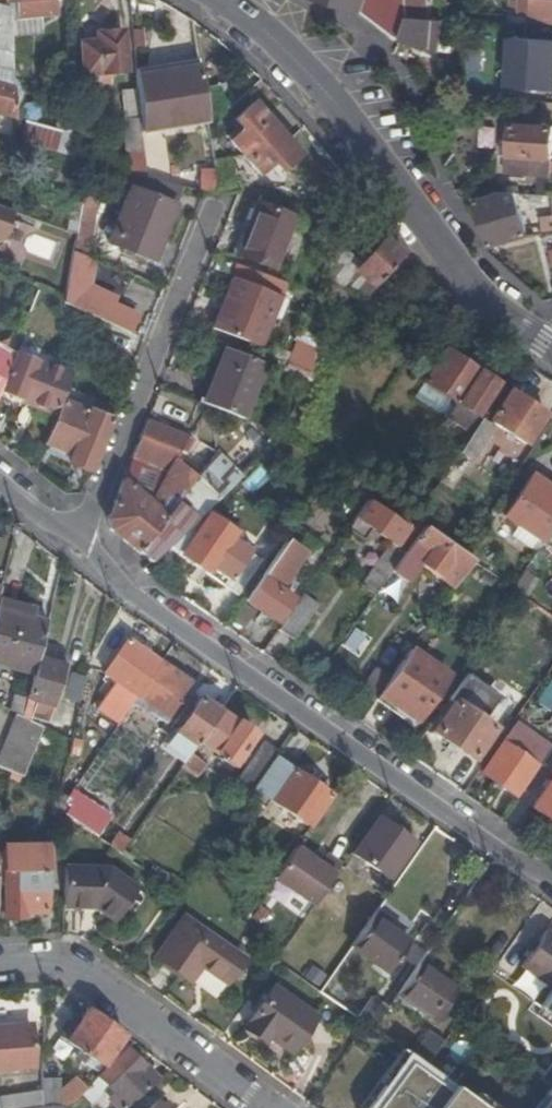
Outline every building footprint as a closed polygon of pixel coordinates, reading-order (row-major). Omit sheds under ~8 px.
[(8,0),(0,0),(0,49),(12,52),(12,51),(8,0)] [(18,17),(58,14),(57,0),(16,0),(18,17)] [(410,14),(408,0),(328,0),(363,11),(392,31),(405,40),(410,15),(410,14)] [(428,0),(408,0),(410,14),(430,16),(428,0)] [(522,15),(533,16),(532,19),(551,21),(551,0),(523,0),(522,15)] [(441,51),(444,19),(410,15),(405,40),(441,51)] [(99,34),(101,42),(83,44),(86,73),(97,73),(98,80),(107,79),(106,72),(124,71),(121,32),(99,34)] [(514,62),(512,85),(551,88),(551,40),(515,37),(515,40),(514,62)] [(504,60),(514,62),(515,40),(506,40),(504,60)] [(28,50),(12,51),(12,52),(14,81),(30,79),(28,50)] [(200,65),(199,60),(135,65),(136,71),(200,65)] [(200,65),(136,71),(137,83),(140,128),(208,123),(200,65)] [(18,121),(15,86),(0,82),(0,116),(18,121)] [(120,85),(127,171),(144,176),(140,128),(137,83),(120,85)] [(254,102),(235,119),(244,129),(230,141),(260,173),(273,162),(281,172),(300,155),(254,102)] [(514,122),(512,137),(503,137),(502,153),(507,153),(505,172),(551,175),(551,165),(551,126),(514,122)] [(23,123),(18,143),(55,152),(60,132),(23,123)] [(216,174),(230,178),(229,166),(214,168),(216,174)] [(173,204),(181,186),(144,176),(129,172),(124,185),(130,187),(173,204)] [(216,174),(218,195),(233,199),(230,178),(216,174)] [(332,202),(337,181),(327,179),(322,200),(331,202),(332,202)] [(173,204),(130,187),(108,242),(152,260),(173,204)] [(527,234),(513,192),(512,192),(479,202),(493,245),(527,234)] [(77,232),(74,251),(86,256),(95,204),(89,203),(90,195),(83,194),(82,201),(77,232)] [(524,215),(547,215),(547,197),(525,197),(524,215)] [(65,229),(77,232),(82,201),(70,199),(65,229)] [(235,255),(256,202),(251,200),(229,253),(235,255)] [(292,216),(256,202),(235,255),(272,269),(292,216)] [(1,239),(10,209),(0,205),(0,239),(1,239)] [(326,236),(322,274),(332,281),(346,291),(364,302),(384,277),(404,255),(383,237),(377,245),(369,238),(357,253),(364,260),(362,263),(326,236)] [(74,251),(65,302),(69,304),(108,322),(116,303),(88,291),(95,260),(86,256),(74,251)] [(398,290),(384,277),(364,302),(378,314),(398,290)] [(344,306),(346,291),(332,281),(329,304),(344,306)] [(247,291),(231,334),(263,346),(272,324),(265,322),(273,301),(247,291)] [(266,364),(227,348),(203,404),(243,422),(266,364)] [(465,428),(470,432),(480,418),(475,416),(497,383),(446,348),(424,381),(456,402),(447,415),(447,416),(465,428)] [(296,349),(287,373),(303,379),(310,383),(315,351),(296,349)] [(0,386),(0,390),(25,401),(23,407),(53,421),(62,399),(72,373),(15,350),(13,355),(14,355),(15,355),(15,356),(15,357),(15,358),(15,359),(14,360),(13,360),(12,360),(11,359),(0,386)] [(11,359),(12,358),(0,350),(0,386),(11,359)] [(310,383),(303,379),(294,399),(306,404),(315,384),(310,383)] [(416,394),(447,415),(456,402),(424,381),(416,394)] [(459,449),(457,452),(469,460),(491,427),(489,426),(491,423),(502,431),(511,436),(524,445),(544,415),(502,386),(480,418),(470,432),(459,449)] [(68,462),(91,471),(112,419),(62,399),(53,421),(44,444),(71,454),(68,462)] [(191,440),(146,422),(107,518),(109,530),(149,562),(166,546),(203,512),(241,477),(238,474),(217,452),(200,472),(184,458),(191,440)] [(453,445),(459,449),(470,432),(465,428),(453,445)] [(511,436),(502,431),(500,434),(508,440),(511,436)] [(260,464),(241,483),(253,494),(271,475),(260,464)] [(551,527),(551,489),(546,485),(548,482),(536,474),(534,477),(530,475),(503,516),(542,542),(551,527)] [(361,586),(373,595),(403,552),(422,525),(412,518),(373,491),(366,502),(346,530),(362,540),(370,529),(390,543),(361,586)] [(250,545),(203,512),(166,546),(236,594),(260,559),(246,550),(250,545)] [(422,525),(403,552),(453,586),(471,560),(462,553),(422,525)] [(293,564),(277,552),(244,599),(275,621),(290,598),(281,591),(276,589),(284,578),(293,564)] [(511,587),(520,593),(522,595),(529,583),(519,576),(511,587)] [(276,589),(281,591),(288,581),(284,578),(276,589)] [(302,593),(277,629),(293,640),(318,604),(302,593)] [(47,622),(0,609),(0,662),(17,666),(16,668),(34,672),(47,622)] [(126,689),(137,696),(162,663),(129,639),(105,673),(116,681),(113,685),(123,693),(126,689)] [(391,676),(378,694),(416,721),(448,675),(409,648),(391,676)] [(162,663),(137,696),(165,716),(162,720),(166,723),(193,685),(162,663)] [(357,691),(372,702),(378,694),(391,676),(375,665),(357,691)] [(69,673),(64,697),(79,700),(83,676),(69,673)] [(538,706),(551,712),(551,675),(538,706)] [(33,678),(28,698),(33,699),(32,705),(37,706),(34,716),(50,721),(60,686),(33,678)] [(8,710),(15,713),(23,716),(28,698),(12,694),(8,710)] [(191,711),(185,708),(175,722),(180,726),(176,732),(195,745),(198,742),(219,711),(201,697),(191,711)] [(452,701),(431,732),(470,759),(491,729),(452,701)] [(236,723),(219,711),(198,742),(232,765),(254,732),(238,721),(236,723)] [(9,770),(22,776),(43,726),(23,716),(15,713),(0,750),(0,767),(9,770)] [(246,797),(279,751),(264,741),(232,787),(246,797)] [(510,750),(499,743),(479,772),(513,795),(533,766),(523,759),(526,754),(512,745),(510,750)] [(190,753),(180,767),(197,779),(207,764),(190,753)] [(294,816),(309,827),(331,795),(293,769),(292,771),(277,761),(256,790),(287,812),(294,816)] [(547,819),(551,811),(551,774),(528,806),(547,819)] [(78,811),(72,819),(90,832),(99,819),(79,804),(75,809),(78,811)] [(291,822),(294,816),(287,812),(284,817),(291,822)] [(379,816),(354,851),(389,877),(414,841),(379,816)] [(110,846),(120,853),(130,838),(120,831),(110,846)] [(5,846),(6,918),(27,918),(27,912),(47,913),(46,870),(47,846),(5,846)] [(296,846),(273,879),(312,907),(341,864),(326,853),(324,856),(319,863),(310,856),(296,846)] [(314,849),(310,856),(319,863),(324,856),(314,849)] [(64,873),(63,911),(97,912),(116,926),(138,896),(110,875),(64,873)] [(410,941),(372,915),(350,946),(387,972),(410,941)] [(184,919),(155,959),(186,980),(198,964),(224,982),(240,959),(184,919)] [(544,930),(519,967),(551,989),(551,935),(544,930)] [(326,989),(345,997),(356,969),(338,961),(326,989)] [(453,990),(417,964),(397,994),(433,1019),(453,990)] [(269,987),(242,1027),(260,1041),(264,1036),(286,1052),(311,1018),(269,987)] [(356,1017),(362,1021),(372,1029),(388,1006),(372,995),(356,1017)] [(105,1023),(87,1009),(68,1037),(65,1040),(78,1050),(74,1055),(80,1060),(84,1054),(105,1023)] [(123,1036),(105,1023),(84,1054),(101,1066),(123,1036)] [(0,1027),(0,1069),(34,1066),(29,1024),(0,1027)] [(409,1055),(426,1066),(444,1040),(427,1029),(409,1055)] [(85,1088),(80,1092),(90,1103),(103,1091),(119,1107),(123,1107),(156,1080),(128,1048),(85,1088)] [(402,1050),(356,1107),(485,1107),(426,1066),(409,1055),(402,1050)] [(84,1054),(80,1060),(95,1070),(101,1066),(84,1054)] [(61,1075),(41,1074),(41,1089),(40,1105),(62,1101),(61,1090),(61,1088),(61,1075)] [(76,1078),(61,1090),(62,1101),(63,1103),(78,1094),(80,1092),(85,1088),(76,1078)] [(41,1089),(0,1096),(0,1107),(25,1107),(40,1105),(41,1089)] [(544,1107),(551,1107),(551,1097),(544,1107)]
